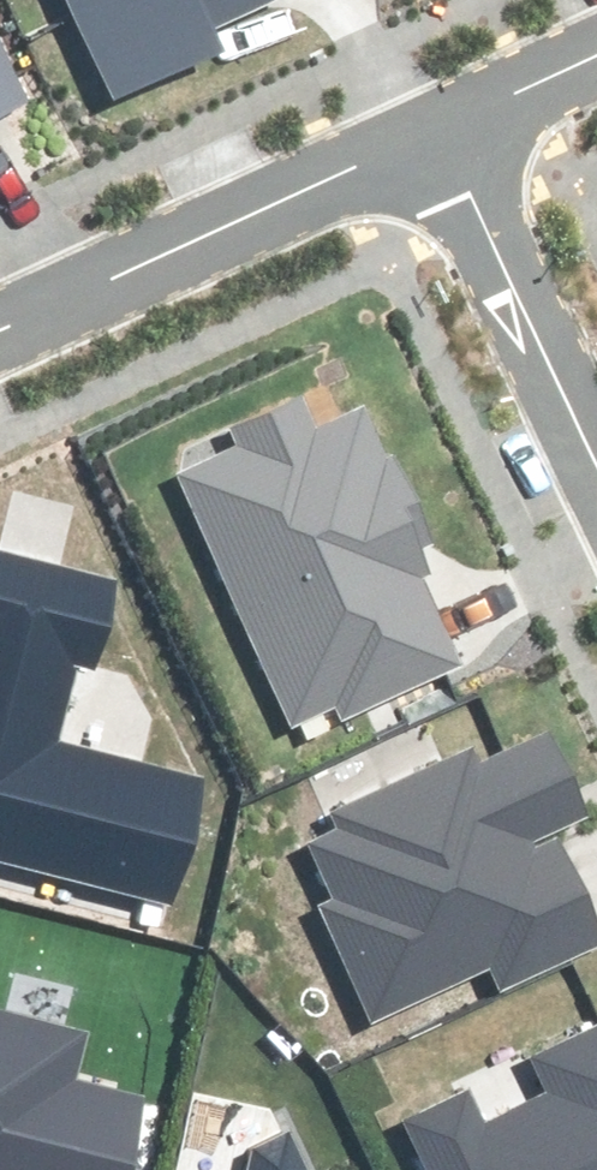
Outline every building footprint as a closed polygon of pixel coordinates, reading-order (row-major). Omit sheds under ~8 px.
[(110,97),(223,47),(213,24),(267,0),(67,0),(110,97)] [(25,100),(0,43),(0,111),(25,100)] [(241,451),(182,477),(292,722),(337,702),(344,717),(456,667),(415,576),(430,569),(419,546),(431,540),(393,455),(381,460),(358,411),(312,432),(298,402),(232,432),(241,451)] [(172,902),(203,782),(54,744),(75,663),(94,668),(117,581),(0,551),(0,858),(172,902)] [(303,831),(334,900),(319,907),(369,1018),(492,963),(502,987),(596,945),(596,929),(552,830),(588,814),(551,732),(477,765),(473,755),(303,831)] [(0,1012),(0,1169),(122,1169),(141,1099),(74,1082),(87,1034),(0,1012)] [(404,1124),(427,1169),(596,1169),(596,1030),(535,1060),(552,1095),(487,1127),(470,1092),(404,1124)] [(287,1141),(252,1158),(248,1169),(302,1169),(287,1141)]
